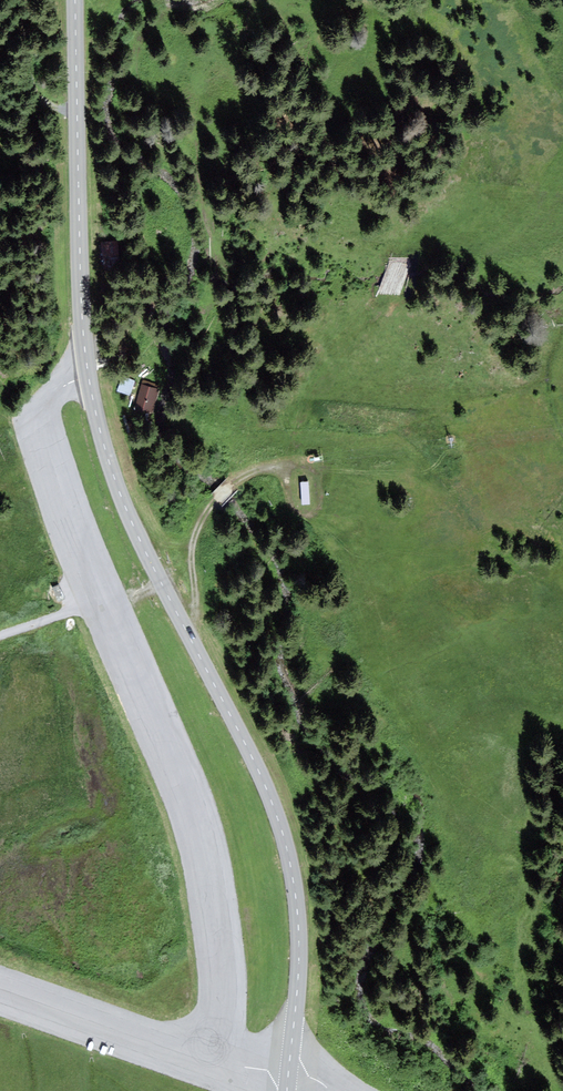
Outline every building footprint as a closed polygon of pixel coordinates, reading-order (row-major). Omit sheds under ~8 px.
[(116,262),(115,241),(104,241),(105,263),(116,262)] [(381,288),(398,293),(405,268),(388,263),(381,288)] [(121,374),(116,388),(130,393),(135,378),(121,374)] [(158,390),(141,384),(133,410),(150,415),(158,390)] [(309,480),(301,480),(301,502),(309,502),(309,480)]
